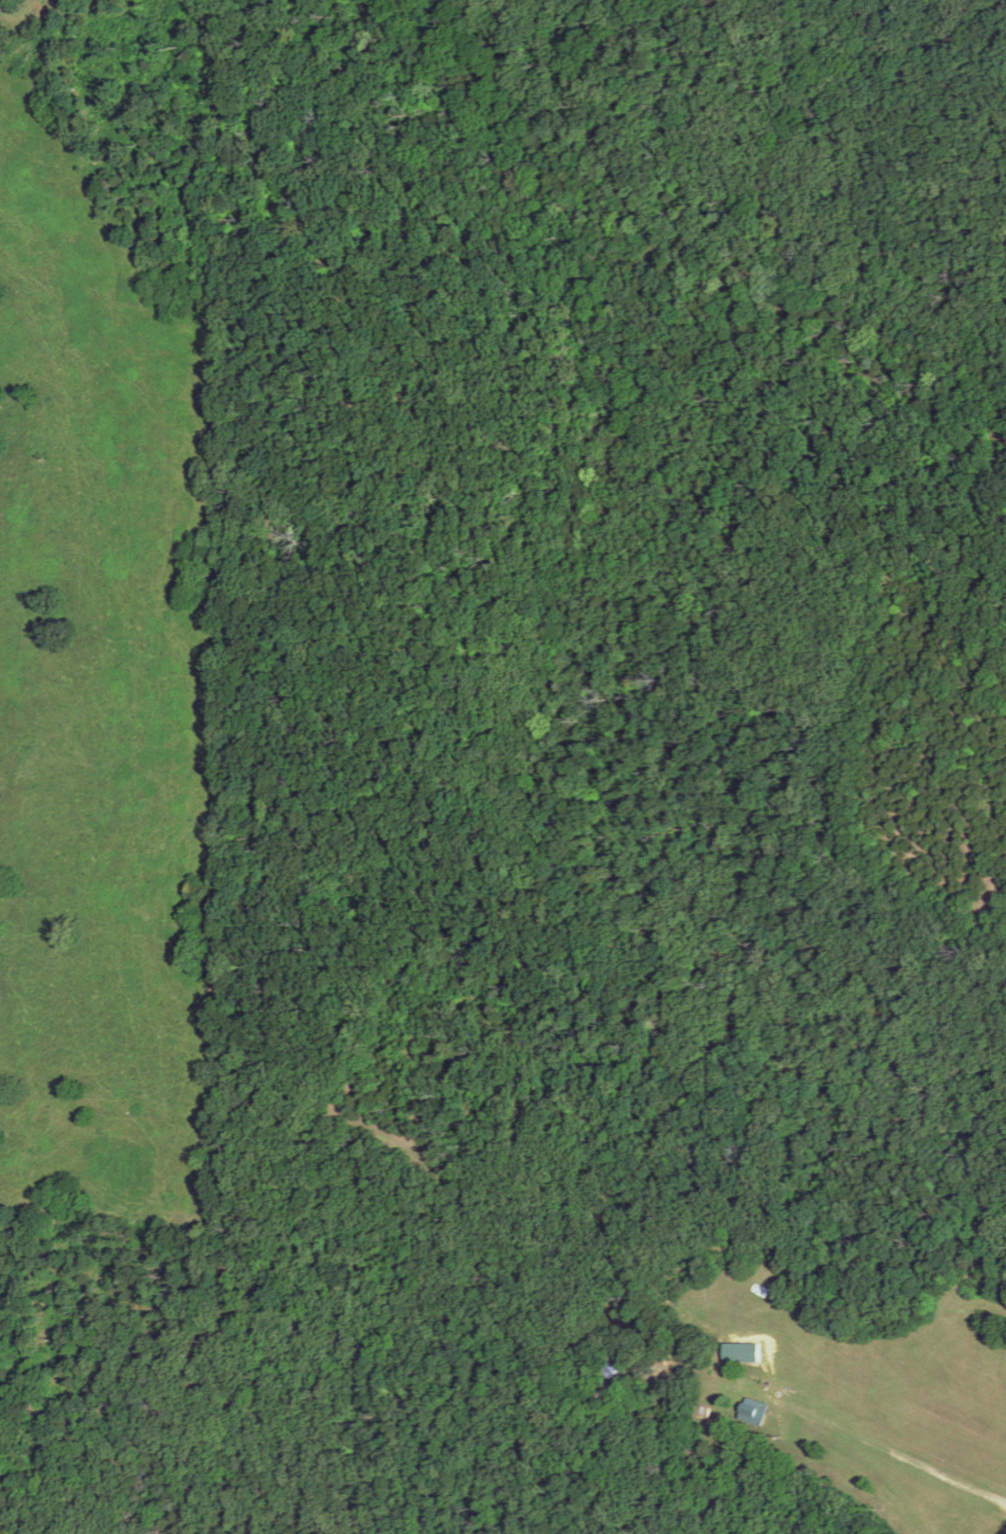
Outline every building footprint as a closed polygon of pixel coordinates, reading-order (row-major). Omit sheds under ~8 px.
[(740,1418),(763,1429),(772,1408),(749,1397),(740,1418)]
